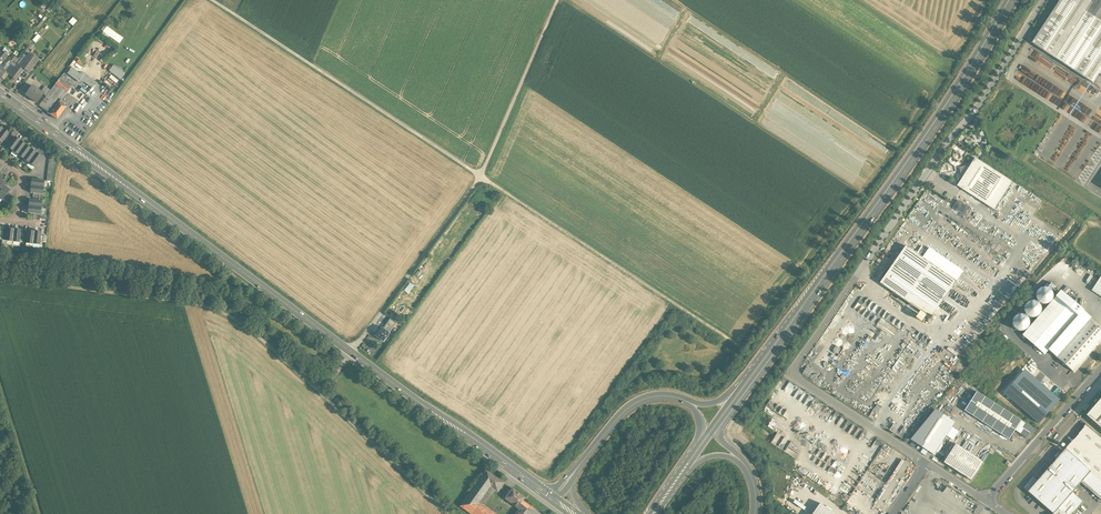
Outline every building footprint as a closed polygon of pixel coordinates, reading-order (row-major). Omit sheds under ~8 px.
[(1087,0),(1061,0),(1033,43),(1093,83),(1099,74),(1100,75),(1100,22),(1085,12),(1091,3),(1087,0)] [(1091,3),(1085,12),(1100,22),(1100,0),(1087,0),(1091,3)] [(120,43),(124,37),(106,26),(102,32),(104,33),(103,35),(107,38),(108,36),(120,43)] [(1,61),(9,51),(6,49),(0,55),(0,61),(1,61)] [(29,53),(20,66),(17,64),(14,68),(21,73),(24,69),(29,72),(38,60),(29,53)] [(85,59),(78,54),(75,57),(76,58),(72,63),(79,68),(85,59)] [(10,64),(5,71),(6,72),(5,72),(8,74),(8,75),(9,75),(14,68),(10,64)] [(125,74),(114,65),(109,71),(120,80),(125,74)] [(14,68),(9,75),(15,80),(21,73),(14,68)] [(71,68),(67,74),(74,79),(79,73),(71,68)] [(46,96),(39,106),(50,114),(60,100),(61,101),(70,87),(69,86),(59,79),(50,91),(46,96)] [(41,92),(32,86),(25,95),(37,103),(43,94),(41,92)] [(50,91),(45,86),(41,92),(43,94),(46,96),(50,91)] [(60,100),(50,114),(57,119),(66,107),(63,105),(64,103),(61,101),(60,100)] [(0,134),(0,142),(1,143),(4,140),(7,135),(9,133),(3,129),(0,134)] [(9,144),(7,147),(13,151),(20,141),(15,137),(13,139),(9,144)] [(20,141),(13,151),(18,155),(25,145),(20,141)] [(25,145),(18,155),(23,159),(31,149),(25,145)] [(31,149),(23,159),(29,163),(36,153),(31,149)] [(36,153),(29,163),(34,167),(41,157),(36,153)] [(975,158),(969,167),(967,166),(959,167),(961,175),(963,177),(957,186),(994,210),(1012,182),(975,158)] [(44,181),(31,179),(31,186),(43,187),(44,181)] [(2,200),(4,198),(7,193),(10,190),(4,186),(0,192),(0,199),(2,200)] [(43,187),(31,186),(30,193),(33,193),(39,194),(42,194),(43,187)] [(32,200),(29,199),(28,206),(41,208),(42,201),(38,200),(32,200)] [(969,208),(957,200),(952,208),(964,215),(969,208)] [(41,208),(28,206),(27,213),(30,213),(33,214),(37,214),(40,214),(41,208)] [(14,229),(7,228),(7,231),(6,238),(5,241),(12,242),(14,229)] [(21,230),(14,229),(12,242),(19,242),(19,239),(20,233),(21,230)] [(34,231),(27,231),(26,240),(26,243),(33,244),(34,231)] [(41,232),(34,231),(33,244),(39,245),(40,242),(40,235),(41,232)] [(956,281),(905,246),(880,283),(930,318),(956,281)] [(1092,291),(1100,296),(1100,277),(1092,291)] [(1055,287),(1051,283),(1047,288),(1049,289),(1050,290),(1051,291),(1051,292),(1055,287)] [(1052,299),(1052,296),(1052,293),(1050,290),(1047,288),(1044,287),(1041,288),(1038,290),(1036,293),(1035,296),(1036,299),(1038,302),(1041,304),(1044,304),(1047,304),(1050,302),(1052,299)] [(1067,297),(1061,291),(1055,298),(1023,335),(1044,354),(1048,350),(1082,310),(1074,303),(1067,297)] [(897,298),(889,292),(886,295),(895,301),(897,298)] [(1076,299),(1069,293),(1067,297),(1074,303),(1076,299)] [(1040,312),(1041,309),(1040,306),(1038,303),(1035,301),(1032,301),(1029,301),(1026,303),(1024,306),(1024,310),(1024,313),(1026,316),(1029,317),(1032,318),(1036,317),(1038,315),(1040,312)] [(1082,310),(1048,350),(1056,357),(1088,320),(1091,318),(1083,311),(1082,310)] [(1028,326),(1029,323),(1028,319),(1026,317),(1024,315),(1020,314),(1017,315),(1014,317),(1013,320),(1012,323),(1013,326),(1015,329),(1017,331),(1021,331),(1024,331),(1027,329),(1028,326)] [(391,319),(383,329),(389,333),(397,323),(391,319)] [(1056,357),(1073,372),(1100,340),(1100,331),(1088,320),(1056,357)] [(383,329),(382,328),(380,330),(379,329),(376,333),(377,334),(376,336),(380,339),(384,342),(387,338),(386,338),(389,334),(389,333),(383,329)] [(1026,372),(1006,395),(1039,423),(1059,400),(1026,372)] [(1021,421),(976,392),(964,410),(1009,439),(1015,430),(1021,421)] [(1085,414),(1100,428),(1100,396),(1085,414)] [(954,422),(933,409),(908,439),(933,454),(954,422)] [(1033,428),(1021,421),(1015,430),(1027,437),(1033,428)] [(1078,434),(1074,440),(1073,439),(1066,448),(1065,449),(1090,471),(1090,472),(1100,481),(1100,437),(1087,424),(1086,424),(1078,434)] [(983,462),(955,444),(943,463),(971,481),(983,462)] [(1037,481),(1028,491),(1028,492),(1053,513),(1058,509),(1072,492),(1077,487),(1076,487),(1080,482),(1081,483),(1081,482),(1090,472),(1090,471),(1065,449),(1064,449),(1037,481)] [(487,469),(460,506),(472,513),(479,503),(491,487),(498,478),(487,469)] [(1090,472),(1081,482),(1100,500),(1100,481),(1090,472)] [(498,478),(491,487),(498,492),(505,483),(498,478)] [(1024,488),(1028,491),(1037,481),(1033,478),(1024,488)] [(525,498),(513,488),(506,498),(518,507),(523,501),(525,498)] [(1058,509),(1064,513),(1073,513),(1083,502),(1072,492),(1058,509)] [(523,501),(518,507),(521,509),(522,510),(519,513),(541,513),(535,510),(523,501)] [(479,503),(472,513),(494,513),(479,503)] [(820,503),(812,513),(835,513),(820,503)]
